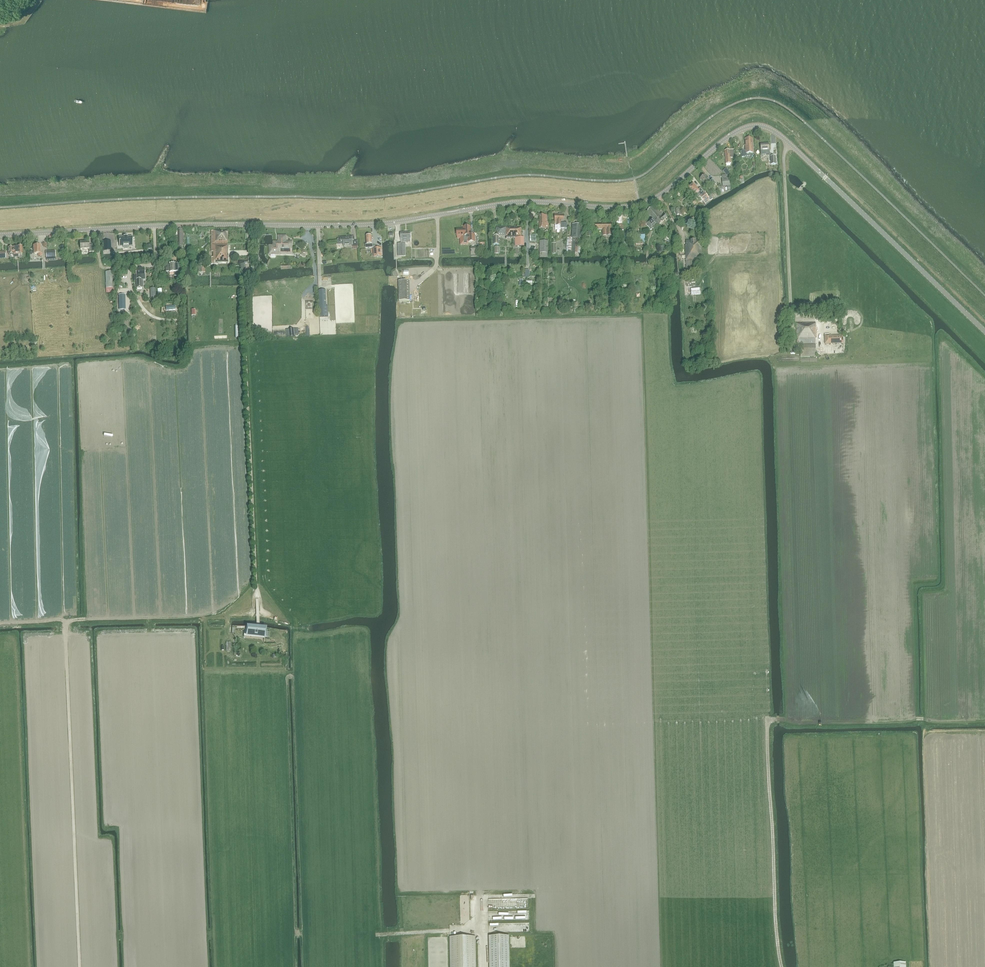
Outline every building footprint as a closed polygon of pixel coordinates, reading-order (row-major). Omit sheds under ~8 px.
[(746,153),(754,153),(753,138),(745,138),(746,153)] [(769,150),(769,144),(760,144),(761,154),(769,154),(769,150)] [(734,156),(733,149),(725,150),(726,164),(731,163),(730,156),(734,156)] [(717,184),(713,179),(711,181),(708,178),(707,178),(705,175),(703,177),(702,177),(701,177),(700,178),(700,179),(705,186),(708,183),(711,186),(712,185),(714,187),(717,184)] [(730,186),(729,177),(722,178),(723,186),(730,186)] [(700,196),(703,200),(705,203),(710,200),(708,197),(701,188),(698,190),(693,184),(691,186),(690,186),(689,187),(689,188),(688,188),(694,196),(696,194),(699,197),(700,196)] [(699,197),(696,194),(694,196),(696,199),(697,198),(701,202),(703,200),(700,196),(699,197)] [(658,226),(666,219),(664,216),(654,206),(647,212),(652,219),(646,224),(651,230),(658,225),(658,226)] [(549,229),(549,215),(540,215),(539,229),(549,229)] [(561,224),(561,229),(567,229),(567,224),(564,224),(564,215),(555,215),(555,224),(557,224),(557,226),(561,226),(561,224)] [(603,236),(612,235),(611,224),(595,224),(595,229),(603,229),(603,236)] [(580,254),(581,238),(582,225),(572,225),(572,238),(567,238),(566,253),(580,254)] [(499,236),(506,236),(506,227),(497,228),(496,229),(496,231),(497,231),(497,236),(494,236),(494,245),(499,245),(499,236)] [(507,237),(514,237),(514,246),(524,246),(524,238),(521,237),(521,228),(517,228),(517,227),(506,227),(506,236),(506,239),(507,239),(507,237)] [(211,231),(211,244),(227,244),(227,231),(211,231)] [(401,242),(411,242),(410,233),(401,233),(401,242)] [(632,240),(636,240),(636,242),(645,242),(645,233),(622,234),(623,244),(632,244),(632,240)] [(366,236),(366,244),(365,244),(365,248),(373,247),(373,248),(376,248),(376,246),(375,245),(373,245),(373,244),(373,240),(372,240),(372,236),(369,236),(368,235),(367,235),(366,236)] [(292,242),(286,242),(286,236),(279,236),(279,242),(274,242),(274,246),(270,246),(269,254),(271,254),(271,256),(272,257),(274,257),(275,256),(275,254),(280,254),(281,249),(292,249),(292,242)] [(126,249),(128,248),(129,247),(129,245),(132,245),(132,237),(131,237),(120,237),(119,237),(119,238),(120,246),(123,246),(123,247),(124,248),(126,249)] [(340,238),(340,239),(337,239),(338,245),(343,245),(343,246),(353,246),(353,249),(358,249),(358,247),(357,241),(351,241),(351,238),(346,238),(346,237),(340,238)] [(540,240),(539,255),(548,256),(548,241),(540,240)] [(700,240),(686,241),(686,245),(685,245),(686,260),(686,271),(694,271),(694,260),(702,259),(701,246),(700,246),(700,240)] [(89,252),(94,252),(94,245),(89,245),(89,242),(80,242),(80,249),(89,249),(89,252)] [(227,262),(227,244),(211,244),(211,252),(213,252),(213,257),(211,257),(211,263),(212,263),(214,263),(214,261),(216,261),(216,263),(227,262)] [(406,256),(405,244),(398,244),(398,256),(406,256)] [(42,256),(42,253),(41,253),(40,245),(37,245),(36,245),(35,245),(34,245),(33,245),(34,254),(38,254),(38,256),(42,256)] [(14,255),(22,254),(22,246),(21,246),(19,246),(18,246),(14,247),(8,248),(8,254),(14,254),(14,255)] [(480,251),(480,247),(477,247),(471,247),(471,255),(477,255),(477,254),(479,254),(479,251),(480,251)] [(373,248),(374,257),(382,256),(381,248),(376,248),(373,248)] [(55,251),(46,251),(46,260),(55,260),(55,251)] [(169,272),(174,272),(174,276),(179,276),(179,264),(175,264),(169,264),(169,265),(165,265),(165,272),(169,271),(169,272)] [(106,288),(114,288),(114,271),(105,272),(106,288)] [(387,285),(397,284),(397,276),(387,277),(387,285)] [(521,284),(523,284),(524,288),(538,288),(537,279),(521,279),(521,284)] [(409,281),(399,281),(399,301),(410,301),(409,281)] [(816,336),(816,323),(796,324),(797,344),(816,344),(816,336)] [(825,344),(843,343),(843,335),(831,335),(825,335),(825,341),(825,344)] [(815,346),(809,345),(800,346),(800,357),(816,357),(815,346)] [(265,629),(260,628),(256,628),(248,627),(240,626),(240,627),(240,629),(245,630),(246,634),(246,638),(264,639),(265,629)] [(528,921),(528,901),(490,901),(490,909),(487,909),(487,924),(492,924),(492,921),(528,921)] [(450,937),(450,966),(476,966),(475,936),(450,937)] [(509,936),(489,936),(490,966),(510,966),(509,936)]
